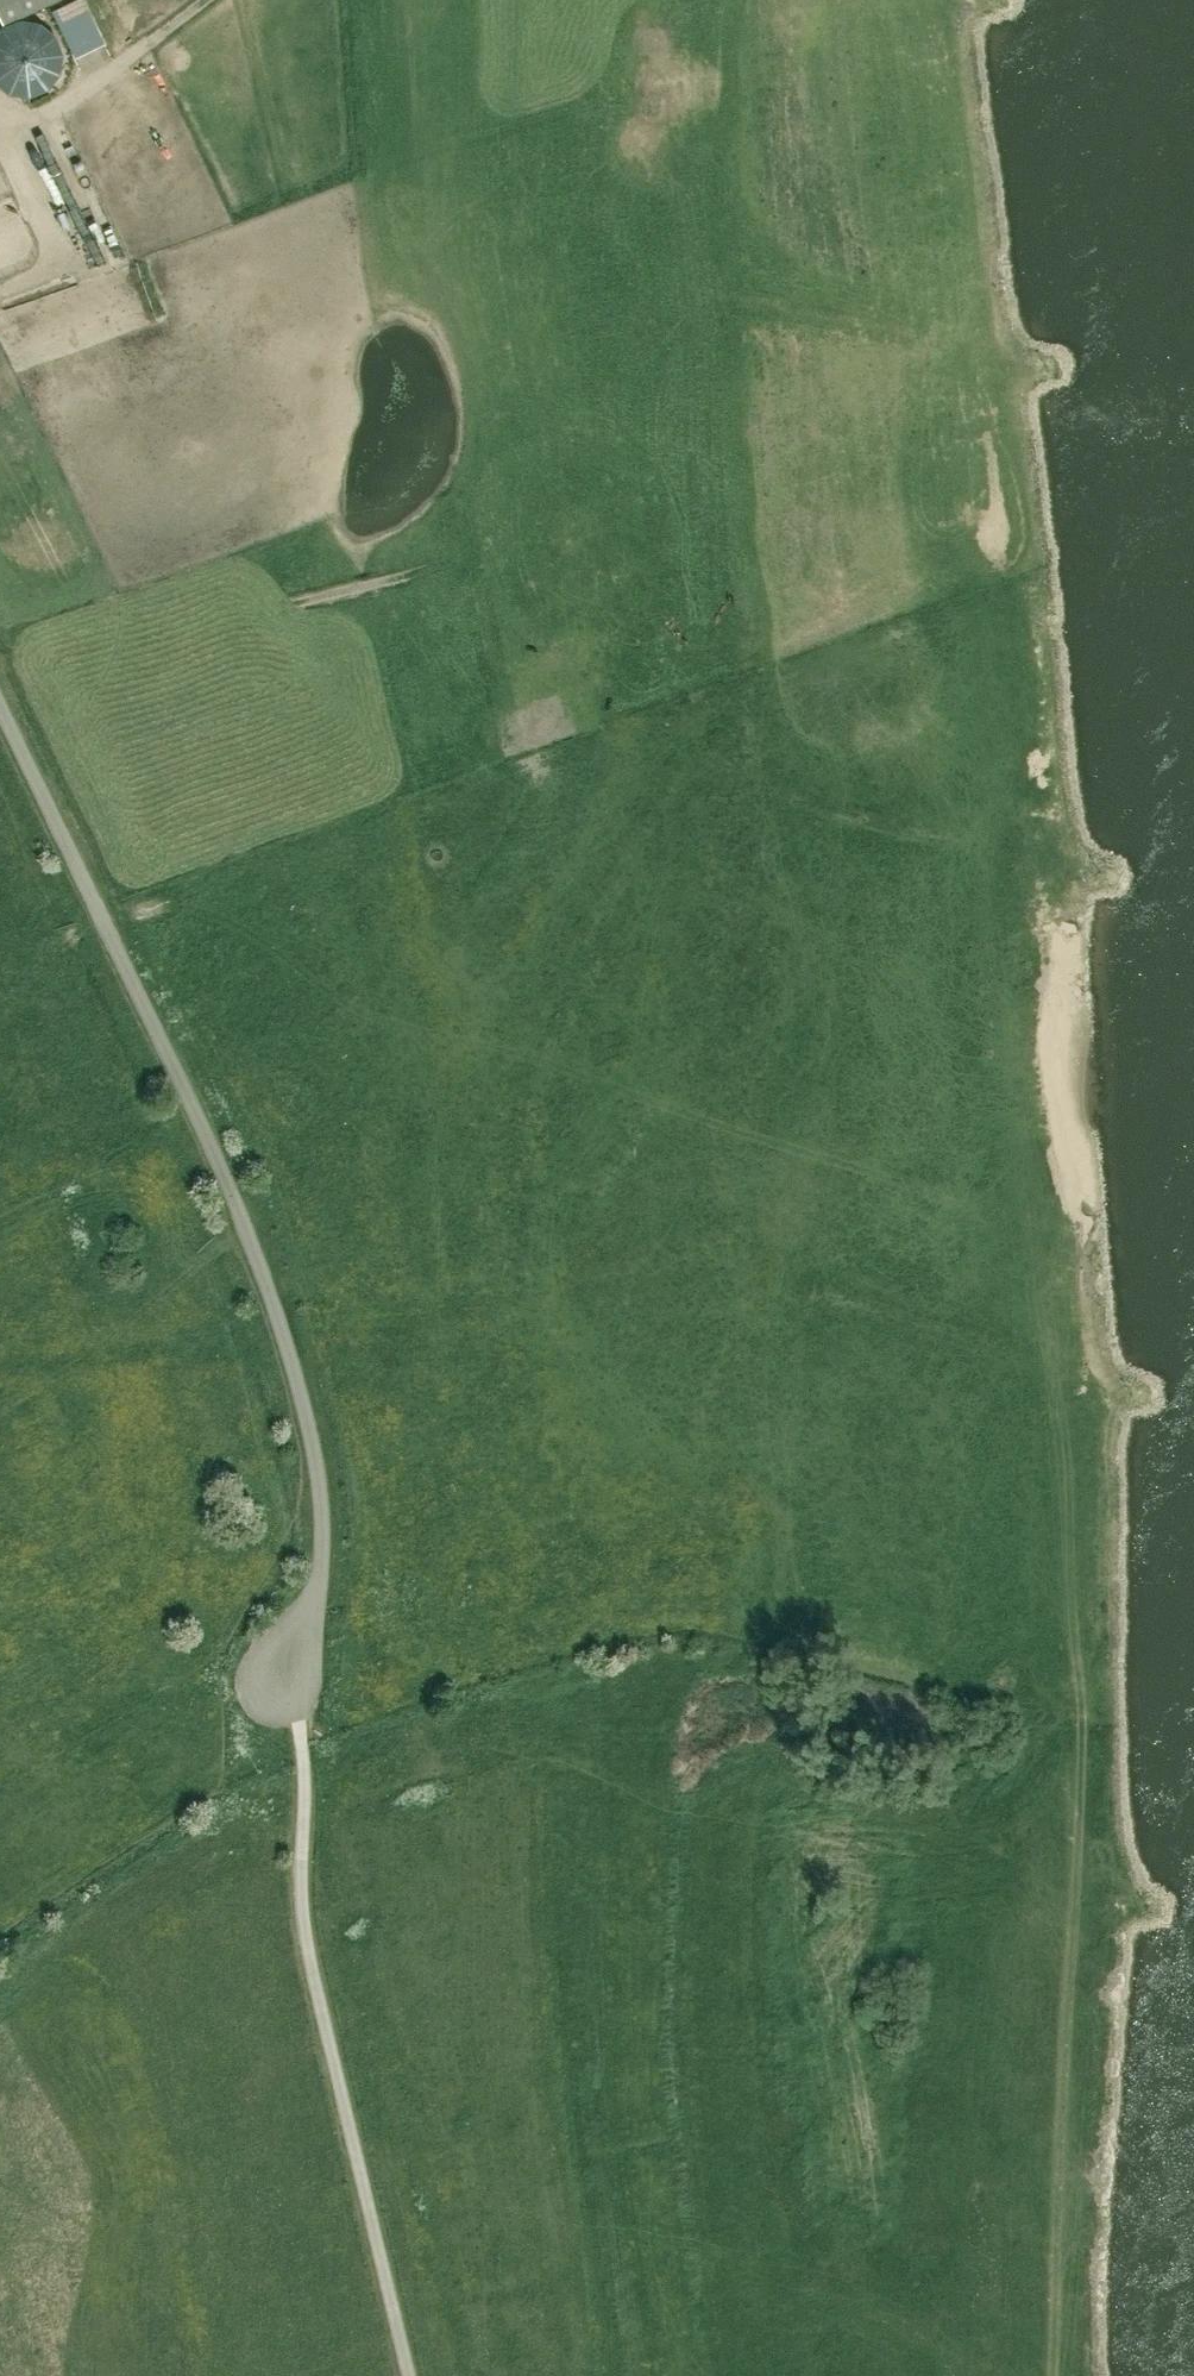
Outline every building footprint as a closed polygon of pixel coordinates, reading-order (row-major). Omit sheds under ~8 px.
[(3,26),(57,0),(0,0),(0,20),(3,26)] [(81,0),(79,0),(57,10),(76,54),(101,44),(81,0)]
